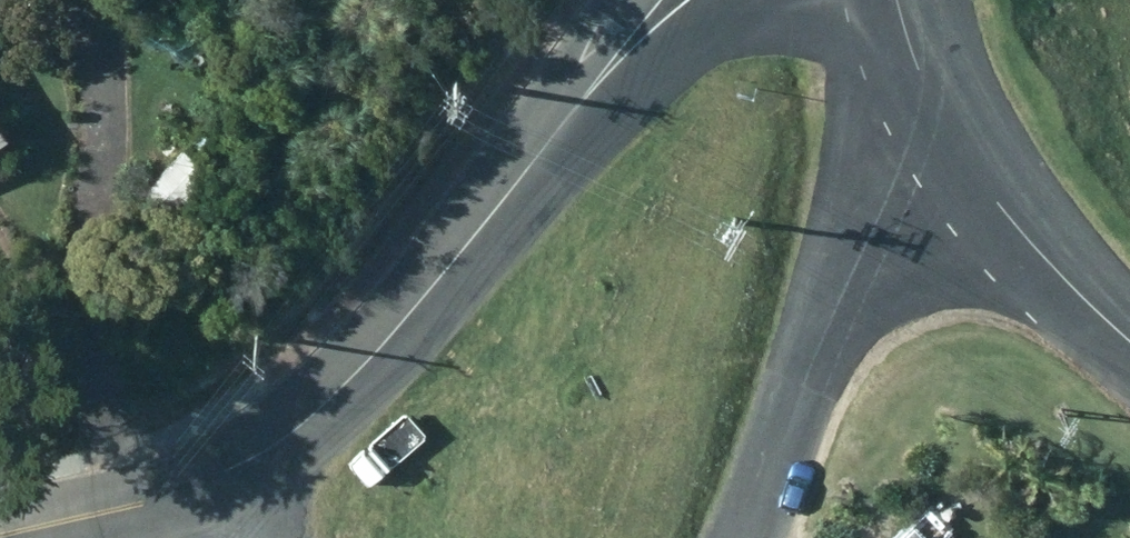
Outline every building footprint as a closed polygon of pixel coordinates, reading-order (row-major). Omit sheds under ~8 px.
[(11,141),(0,123),(0,148),(11,141)] [(179,215),(217,171),(191,148),(152,191),(179,215)]
